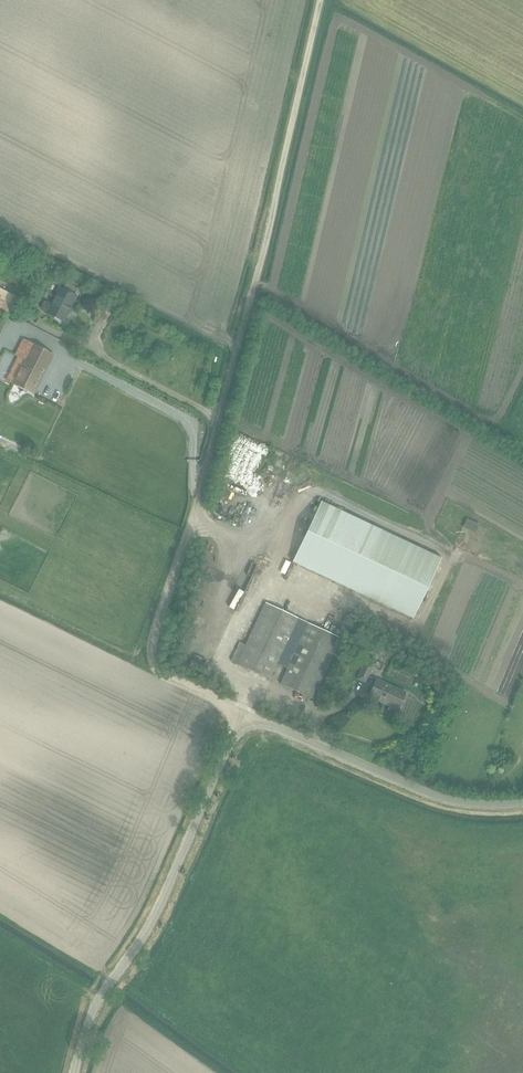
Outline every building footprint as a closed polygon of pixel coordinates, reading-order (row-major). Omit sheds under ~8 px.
[(61,321),(66,313),(68,314),(77,296),(75,295),(78,290),(66,284),(63,289),(59,287),(51,304),(46,302),(43,302),(40,308),(42,310),(47,313),(46,313),(54,317),(53,319),(59,322),(61,321)] [(11,315),(15,306),(13,304),(17,298),(0,290),(0,309),(11,315)] [(134,329),(137,335),(144,331),(141,325),(134,329)] [(25,360),(13,384),(31,394),(41,375),(43,376),(54,355),(23,339),(15,355),(25,360)] [(253,497),(251,502),(263,507),(265,502),(253,497)] [(293,562),(413,619),(442,558),(321,502),(293,562)] [(214,516),(212,522),(233,526),(234,520),(214,516)] [(244,544),(254,526),(248,522),(238,540),(244,544)] [(467,527),(463,535),(476,541),(480,532),(467,527)] [(232,661),(238,664),(270,679),(277,664),(288,668),(280,684),(313,699),(341,638),(264,602),(245,645),(240,643),(232,661)] [(357,679),(365,683),(373,666),(365,662),(357,679)] [(377,680),(374,686),(369,696),(391,706),(389,710),(396,713),(406,693),(377,680)]
